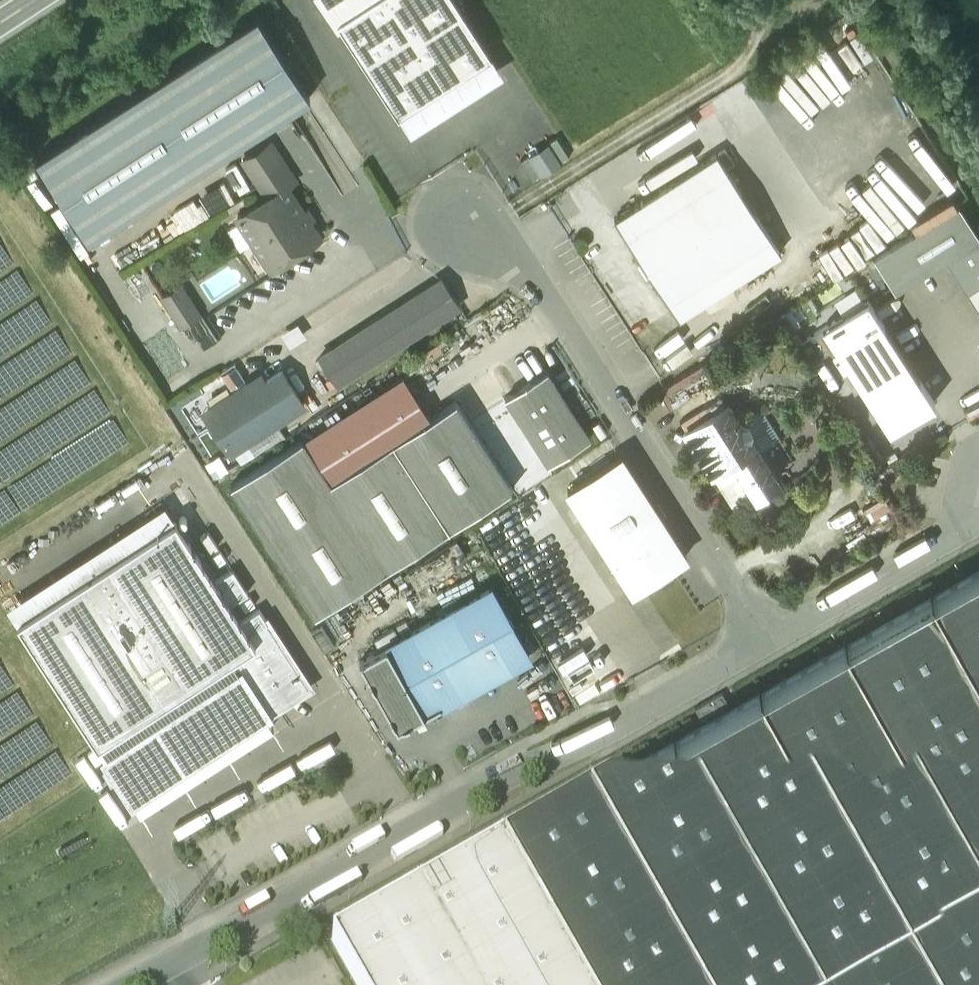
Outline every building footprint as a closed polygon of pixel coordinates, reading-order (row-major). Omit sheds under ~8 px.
[(337,21),(338,21),(398,115),(491,54),(456,0),(323,0),(337,21)] [(257,16),(36,158),(89,240),(310,97),(257,16)] [(286,186),(286,187),(296,181),(271,142),(243,160),(267,198),(286,186)] [(781,253),(717,153),(614,218),(679,319),(781,253)] [(267,198),(237,217),(270,268),(318,237),(286,187),(286,186),(267,198)] [(874,258),(895,292),(946,260),(978,240),(978,236),(959,205),(874,258)] [(967,292),(978,284),(978,240),(946,260),(967,292)] [(442,278),(319,357),(337,384),(459,305),(442,278)] [(978,312),(978,284),(967,292),(978,312)] [(199,314),(181,285),(162,297),(181,326),(189,321),(200,337),(210,331),(199,314)] [(935,403),(868,299),(795,345),(808,366),(843,343),(897,427),(935,403)] [(211,313),(219,325),(234,316),(226,304),(211,313)] [(590,437),(547,370),(504,397),(548,464),(590,437)] [(263,386),(249,386),(247,383),(210,407),(213,427),(217,433),(220,431),(233,451),(304,406),(281,371),(267,380),(269,383),(263,386)] [(302,439),(330,482),(431,417),(403,374),(302,439)] [(667,404),(685,395),(676,377),(658,386),(667,404)] [(456,400),(330,482),(302,439),(230,484),(315,615),(512,488),(456,400)] [(728,404),(685,431),(712,473),(733,459),(756,496),(778,482),(728,404)] [(686,556),(621,456),(567,490),(633,591),(686,556)] [(535,500),(490,520),(501,543),(546,523),(535,500)] [(175,521),(17,623),(97,747),(233,660),(255,646),(241,623),(230,605),(214,582),(175,521)] [(214,582),(230,605),(248,593),(233,569),(214,582)] [(845,646),(978,884),(978,571),(845,646)] [(491,588),(359,661),(397,729),(529,656),(491,588)] [(255,646),(233,660),(268,714),(309,688),(259,611),(241,623),(255,646)] [(845,646),(502,840),(584,984),(978,984),(978,884),(845,646)] [(233,660),(97,747),(132,802),(268,714),(233,660)] [(332,937),(359,984),(584,984),(502,840),(332,937)]
